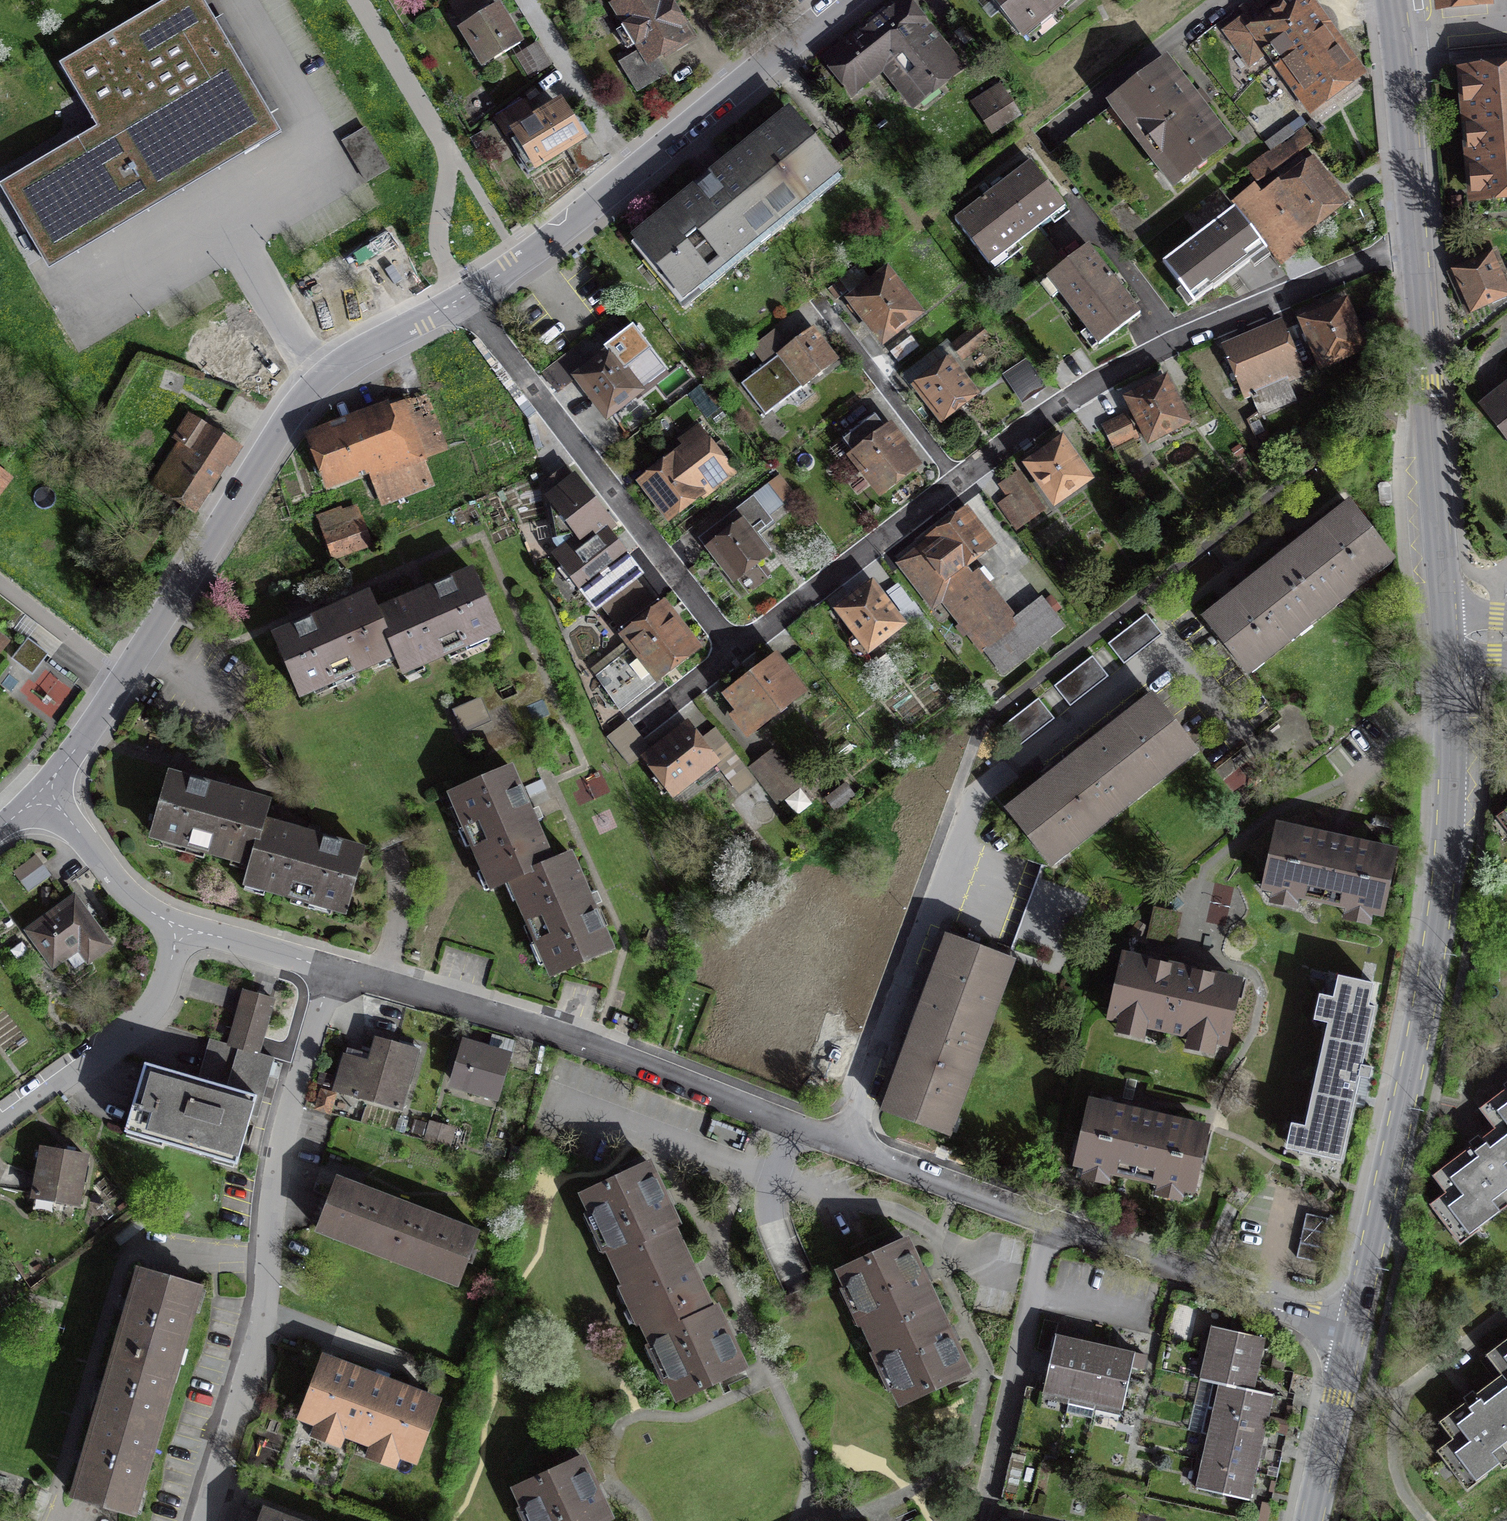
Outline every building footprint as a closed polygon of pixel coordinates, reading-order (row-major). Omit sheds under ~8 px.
[(202,0),(168,0),(58,65),(95,127),(0,183),(0,188),(42,258),(236,143),(243,155),(280,133),(269,114),(219,29),(202,0)] [(449,1),(458,16),(483,1),(482,0),(451,0),(449,1)] [(687,36),(680,24),(683,23),(669,0),(667,0),(666,1),(665,0),(626,0),(616,7),(626,24),(623,26),(622,31),(630,43),(635,45),(638,44),(648,59),(625,73),(637,91),(667,73),(656,55),(687,36)] [(903,0),(829,59),(852,88),(885,61),(915,97),(955,65),(903,0)] [(1019,35),(1062,0),(991,0),(1019,35)] [(1226,30),(1250,64),(1266,52),(1276,66),(1281,63),(1292,78),(1293,78),(1313,106),(1357,75),(1302,0),(1295,0),(1257,28),(1247,15),(1226,30)] [(497,6),(461,28),(484,65),(520,43),(497,6)] [(538,43),(517,56),(532,79),(553,67),(538,43)] [(1160,67),(1117,100),(1179,179),(1222,146),(1211,131),(1216,127),(1177,77),(1172,82),(1160,67)] [(1471,73),(1481,197),(1506,195),(1506,70),(1471,73)] [(1003,99),(984,111),(994,126),(1013,114),(1003,99)] [(567,119),(558,106),(535,120),(527,107),(498,124),(528,172),(567,147),(583,172),(600,160),(572,115),(567,119)] [(740,156),(784,210),(836,169),(791,114),(740,156)] [(1305,129),(1248,169),(1257,181),(1314,142),(1305,129)] [(784,210),(740,156),(689,197),(733,252),(784,210)] [(1031,162),(955,220),(989,264),(1014,245),(1023,257),(1047,239),(1037,226),(1064,206),(1031,162)] [(1282,177),(1263,192),(1297,234),(1339,201),(1311,167),(1288,185),(1282,177)] [(733,252),(689,197),(637,239),(667,277),(669,275),(683,292),(733,252)] [(1234,207),(1163,262),(1194,301),(1213,287),(1214,288),(1266,248),(1234,207)] [(1042,283),(1048,278),(1099,344),(1140,313),(1088,245),(1065,263),(1047,239),(1023,257),(1042,283)] [(1449,272),(1465,309),(1506,292),(1506,289),(1492,254),(1449,272)] [(885,270),(850,300),(852,303),(848,306),(852,311),(856,308),(883,342),(918,312),(885,270)] [(1363,349),(1345,304),(1303,321),(1321,366),(1363,349)] [(978,325),(952,346),(963,358),(989,339),(978,325)] [(1304,373),(1285,329),(1227,354),(1246,398),(1304,373)] [(766,363),(741,383),(765,414),(833,361),(810,331),(786,349),(773,334),(754,349),(766,363)] [(911,336),(890,351),(898,362),(919,347),(911,336)] [(609,352),(577,377),(607,415),(639,390),(609,352)] [(950,362),(918,387),(941,417),(974,392),(950,362)] [(1029,364),(1008,377),(1020,395),(1040,382),(1029,364)] [(1130,400),(1150,439),(1185,421),(1165,381),(1130,400)] [(1482,405),(1506,438),(1506,386),(1482,405)] [(405,407),(313,442),(328,478),(382,457),(388,472),(371,479),(379,500),(426,482),(418,463),(425,460),(405,407)] [(154,480),(192,505),(233,443),(190,414),(175,438),(180,442),(154,480)] [(843,440),(854,454),(854,455),(882,491),(914,466),(887,431),(886,432),(874,416),(843,440)] [(1138,440),(1128,417),(1105,428),(1116,450),(1138,440)] [(674,460),(644,483),(669,515),(698,492),(699,491),(730,468),(699,427),(681,441),(689,452),(676,462),(674,460)] [(1088,478),(1062,441),(1029,464),(1054,501),(1088,478)] [(558,537),(570,533),(575,540),(561,551),(561,563),(595,606),(601,601),(628,580),(638,573),(605,530),(611,526),(565,468),(545,483),(548,495),(558,537)] [(0,471),(0,491),(10,478),(0,471)] [(1043,509),(1016,473),(1000,485),(1008,496),(998,504),(1016,528),(1043,509)] [(754,495),(701,535),(733,578),(771,549),(754,527),(770,515),(754,495)] [(1278,560),(1321,614),(1334,604),(1330,599),(1343,588),(1348,594),(1377,570),(1373,567),(1388,554),(1348,504),(1310,534),(1312,537),(1308,541),(1304,544),(1302,541),(1278,560)] [(357,508),(315,522),(330,566),(372,551),(357,508)] [(988,545),(965,514),(900,563),(933,605),(941,599),(953,607),(1003,672),(1062,626),(1043,602),(1009,628),(970,577),(972,575),(963,564),(988,545)] [(1321,614),(1278,560),(1253,580),(1254,582),(1251,585),(1246,589),(1244,587),(1206,618),(1245,666),(1258,655),(1263,660),(1298,632),(1294,627),(1307,617),(1312,622),(1321,614)] [(426,592),(377,613),(369,595),(321,615),(274,635),(299,693),(394,652),(401,670),(498,628),(473,571),(426,592)] [(628,580),(601,601),(635,645),(627,651),(622,644),(607,655),(613,663),(596,677),(616,702),(655,671),(658,674),(694,646),(657,599),(648,606),(628,580)] [(901,624),(876,592),(844,616),(869,648),(901,624)] [(1146,614),(1109,644),(1125,664),(1162,634),(1146,614)] [(47,655),(26,640),(12,659),(33,674),(47,655)] [(1093,656),(1056,685),(1072,705),(1109,676),(1093,656)] [(801,690),(776,659),(729,696),(753,727),(801,690)] [(1080,752),(1123,807),(1136,796),(1133,792),(1148,780),(1151,784),(1179,762),(1176,757),(1191,746),(1152,696),(1113,726),(1115,729),(1111,732),(1107,735),(1105,733),(1080,752)] [(1039,698),(1002,727),(1017,747),(1055,718),(1039,698)] [(629,765),(650,749),(628,721),(608,736),(629,765)] [(687,727),(648,758),(674,790),(713,760),(687,727)] [(731,748),(714,761),(724,774),(726,772),(732,780),(746,769),(731,748)] [(802,785),(773,749),(750,767),(778,802),(802,785)] [(1123,807),(1080,752),(1055,772),(1057,775),(1053,778),(1049,781),(1048,779),(1009,809),(1051,863),(1101,825),(1097,819),(1110,809),(1114,813),(1123,807)] [(496,887),(514,879),(556,973),(611,948),(590,903),(569,855),(552,862),(531,814),(509,766),(453,790),(496,887)] [(313,835),(263,821),(269,801),(221,788),(168,773),(151,834),(251,863),(246,880),(347,909),(364,849),(313,835)] [(856,795),(843,781),(825,797),(838,811),(856,795)] [(1316,836),(1280,828),(1272,864),(1267,868),(1270,873),(1267,887),(1306,895),(1307,892),(1342,900),(1341,903),(1378,912),(1382,897),(1387,894),(1384,888),(1392,853),(1356,845),(1355,848),(1343,845),(1345,838),(1329,835),(1328,842),(1315,839),(1316,836)] [(43,864),(20,881),(28,892),(52,875),(43,864)] [(74,898),(29,932),(54,965),(78,947),(88,960),(110,945),(74,898)] [(1013,961),(940,936),(926,975),(895,1063),(878,1110),(950,1136),(1013,961)] [(1173,969),(1126,958),(1113,1016),(1224,1041),(1237,983),(1189,972),(1190,967),(1174,963),(1173,969)] [(273,999),(246,991),(230,1045),(257,1053),(273,999)] [(1375,1008),(1333,999),(1299,1152),(1342,1161),(1375,1008)] [(236,1160),(249,1115),(256,1117),(267,1079),(273,1057),(257,1053),(230,1045),(210,1039),(199,1075),(214,1080),(213,1085),(145,1065),(127,1127),(165,1138),(164,1142),(214,1157),(214,1154),(236,1160)] [(423,1057),(375,1042),(369,1064),(341,1056),(331,1091),(406,1114),(423,1057)] [(515,1058),(463,1042),(447,1095),(499,1111),(515,1058)] [(1495,1128),(1480,1139),(1484,1144),(1480,1147),(1475,1151),(1472,1146),(1432,1176),(1445,1193),(1429,1205),(1439,1218),(1446,1213),(1457,1228),(1470,1218),(1478,1228),(1506,1206),(1506,1201),(1504,1197),(1506,1195),(1506,1090),(1506,1088),(1480,1107),(1495,1128)] [(1128,1112),(1093,1104),(1085,1140),(1079,1143),(1083,1148),(1080,1163),(1118,1171),(1118,1168),(1153,1176),(1153,1179),(1191,1188),(1194,1174),(1200,1170),(1196,1166),(1204,1129),(1168,1121),(1168,1123),(1155,1120),(1156,1113),(1142,1110),(1140,1117),(1127,1114),(1128,1112)] [(84,1157),(42,1150),(34,1196),(76,1203),(84,1157)] [(650,1163),(583,1193),(678,1398),(744,1368),(726,1328),(716,1306),(710,1308),(693,1271),(671,1225),(677,1222),(664,1195),(650,1163)] [(360,1194),(358,1198),(334,1189),(319,1230),(458,1282),(475,1237),(360,1194)] [(1335,1220),(1307,1213),(1297,1257),(1325,1263),(1335,1220)] [(840,1271),(901,1402),(967,1371),(952,1338),(922,1274),(907,1241),(840,1271)] [(87,1454),(75,1495),(133,1512),(198,1287),(140,1270),(129,1309),(108,1381),(87,1454)] [(1059,1323),(1045,1320),(1038,1349),(1052,1352),(1043,1391),(1122,1410),(1136,1354),(1115,1349),(1090,1343),(1077,1340),(1056,1335),(1059,1323)] [(1200,1378),(1221,1383),(1196,1488),(1249,1500),(1251,1490),(1259,1459),(1263,1439),(1272,1402),(1273,1395),(1252,1390),(1254,1384),(1260,1359),(1264,1339),(1211,1327),(1200,1378)] [(1487,1354),(1502,1374),(1475,1394),(1479,1399),(1474,1403),(1470,1406),(1466,1402),(1440,1422),(1452,1438),(1437,1450),(1447,1464),(1453,1459),(1464,1474),(1476,1465),(1484,1475),(1501,1462),(1496,1457),(1505,1451),(1506,1454),(1506,1339),(1487,1354)] [(372,1377),(327,1359),(305,1416),(415,1459),(437,1402),(387,1383),(388,1380),(382,1377),(373,1374),(372,1377)] [(1043,1453),(1012,1446),(999,1504),(1030,1511),(1043,1453)] [(531,1520),(606,1520),(610,1518),(596,1488),(581,1458),(516,1488),(531,1520)] [(263,1512),(260,1520),(287,1520),(263,1512)]
